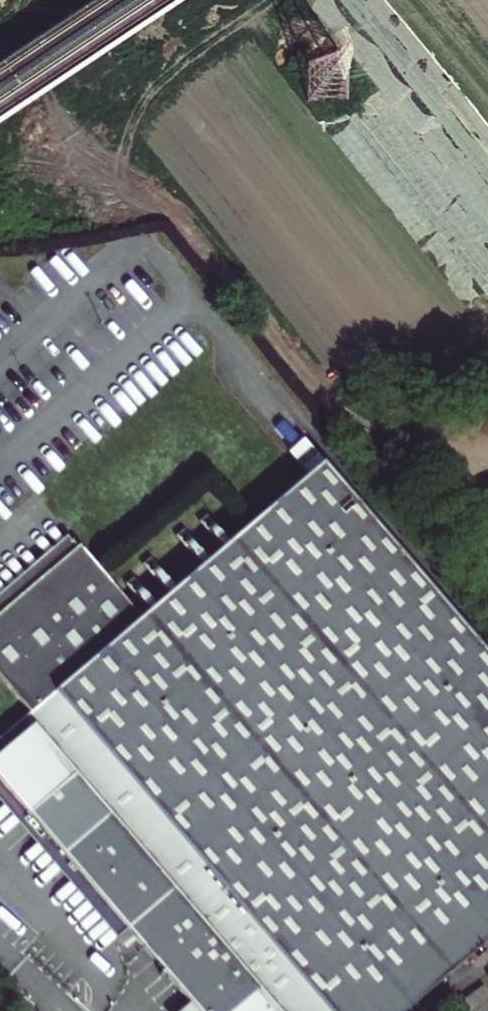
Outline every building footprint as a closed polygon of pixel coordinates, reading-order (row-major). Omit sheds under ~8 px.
[(471,959),(476,964),(487,954),(487,952),(483,947),(487,943),(487,661),(318,468),(140,624),(67,541),(0,600),(0,684),(31,720),(0,747),(0,785),(130,933),(195,1007),(198,1010),(412,1010),(471,959)] [(0,785),(0,805),(120,942),(130,933),(0,785)] [(471,1006),(487,996),(482,989),(472,996),(470,994),(465,998),(471,1006)]
